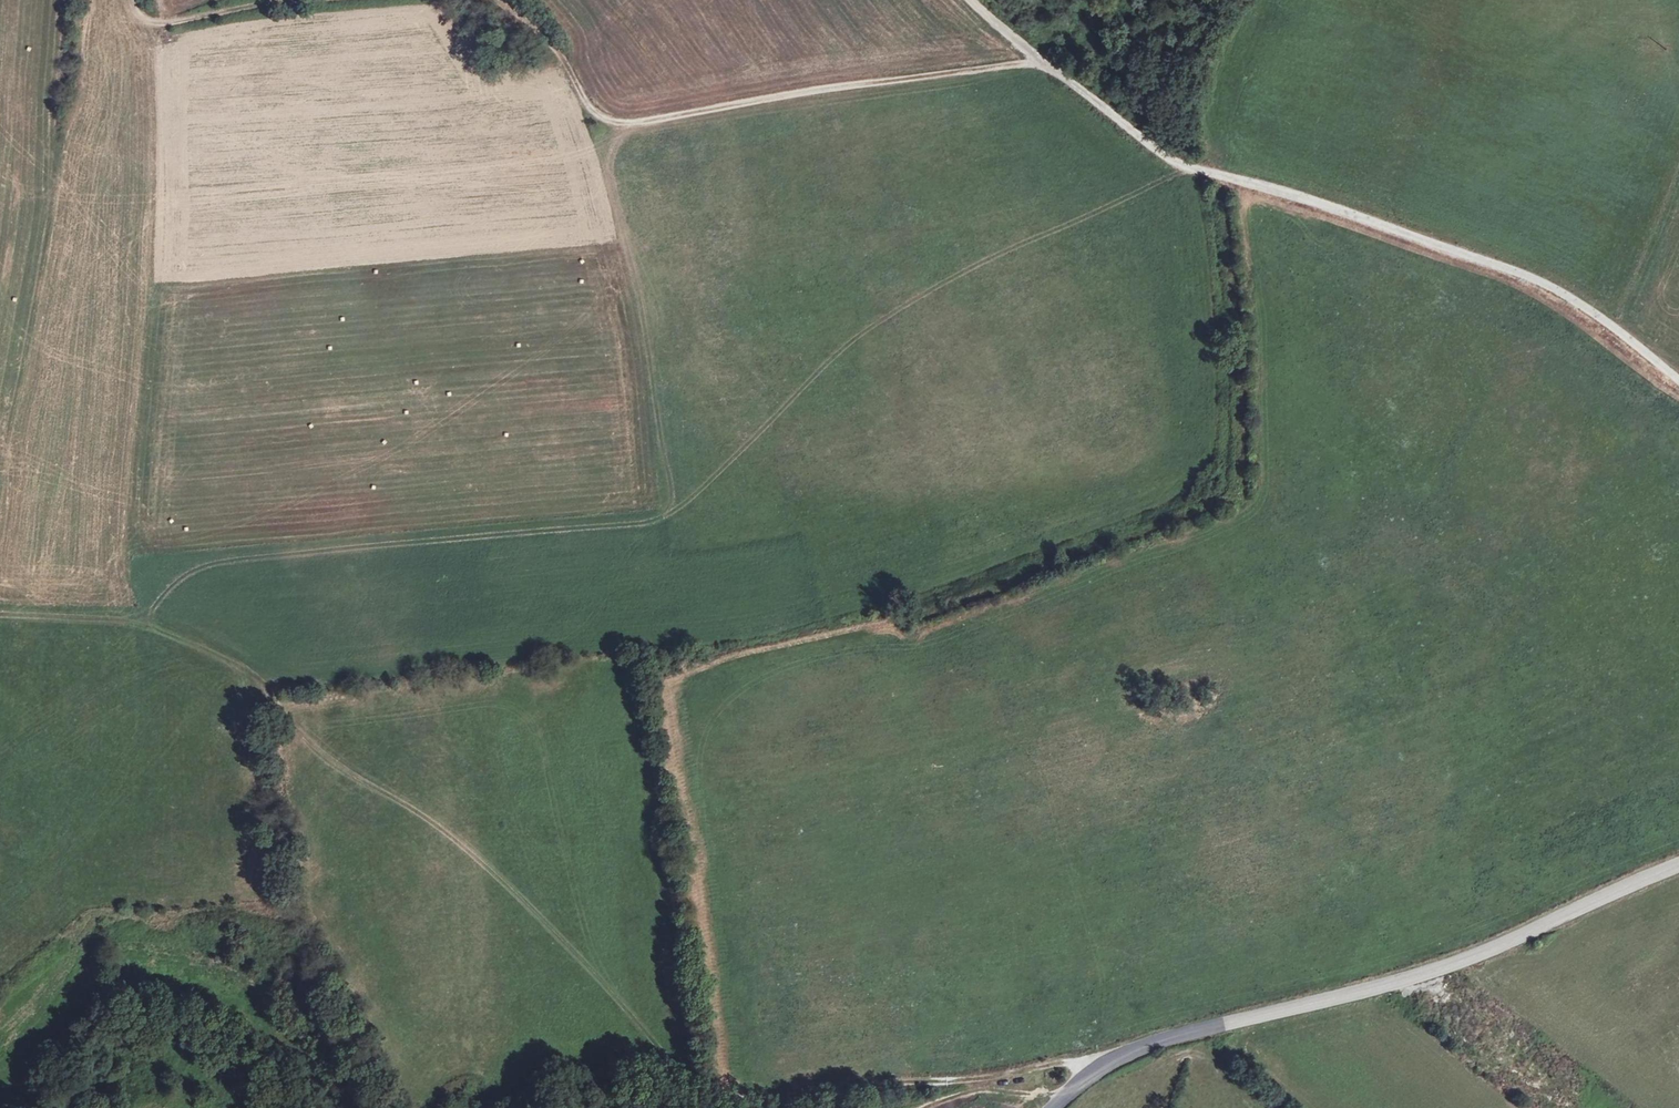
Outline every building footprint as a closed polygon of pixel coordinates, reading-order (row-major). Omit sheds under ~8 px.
[(1516,1091),(1532,1106),(1540,1098),(1525,1083),(1516,1091)]
